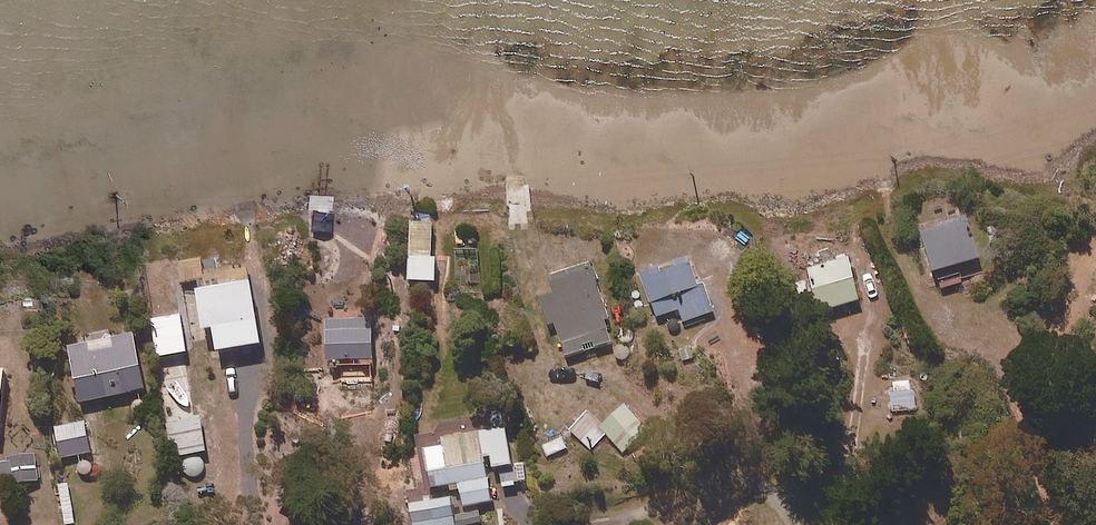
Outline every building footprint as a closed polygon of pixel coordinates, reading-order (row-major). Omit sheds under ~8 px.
[(435,223),(413,222),(410,280),(437,281),(438,258),(433,257),(435,223)] [(936,272),(938,271),(943,289),(963,283),(958,265),(981,258),(970,222),(925,235),(936,272)] [(699,285),(690,257),(644,271),(658,316),(681,310),(684,322),(714,313),(705,283),(699,285)] [(204,280),(203,259),(179,261),(181,282),(204,280)] [(862,301),(853,261),(812,270),(821,310),(862,301)] [(613,343),(592,264),(553,275),(558,294),(543,298),(550,324),(557,322),(566,356),(613,343)] [(263,345),(255,283),(200,291),(206,330),(216,328),(219,351),(263,345)] [(188,353),(183,316),(153,319),(158,357),(188,353)] [(373,318),(327,320),(329,369),(353,368),(353,379),(375,378),(373,318)] [(112,338),(110,329),(89,333),(91,343),(71,347),(82,402),(147,389),(136,333),(112,338)] [(917,408),(916,390),(911,391),(911,381),(897,382),(898,392),(892,392),(894,410),(917,408)] [(648,430),(626,406),(602,427),(624,451),(648,430)] [(607,433),(588,414),(573,430),(592,449),(607,433)] [(204,416),(168,421),(173,457),(209,452),(204,416)] [(93,453),(88,423),(58,428),(63,457),(93,453)] [(495,501),(489,459),(495,458),(496,468),(514,465),(509,429),(446,438),(448,447),(428,450),(433,487),(461,483),(464,505),(495,501)] [(0,458),(0,475),(1,484),(39,481),(37,455),(0,458)] [(524,467),(503,470),(505,485),(526,483),(524,467)] [(70,487),(57,489),(63,524),(66,524),(75,524),(70,487)] [(453,497),(411,504),(415,524),(457,524),(453,497)]
